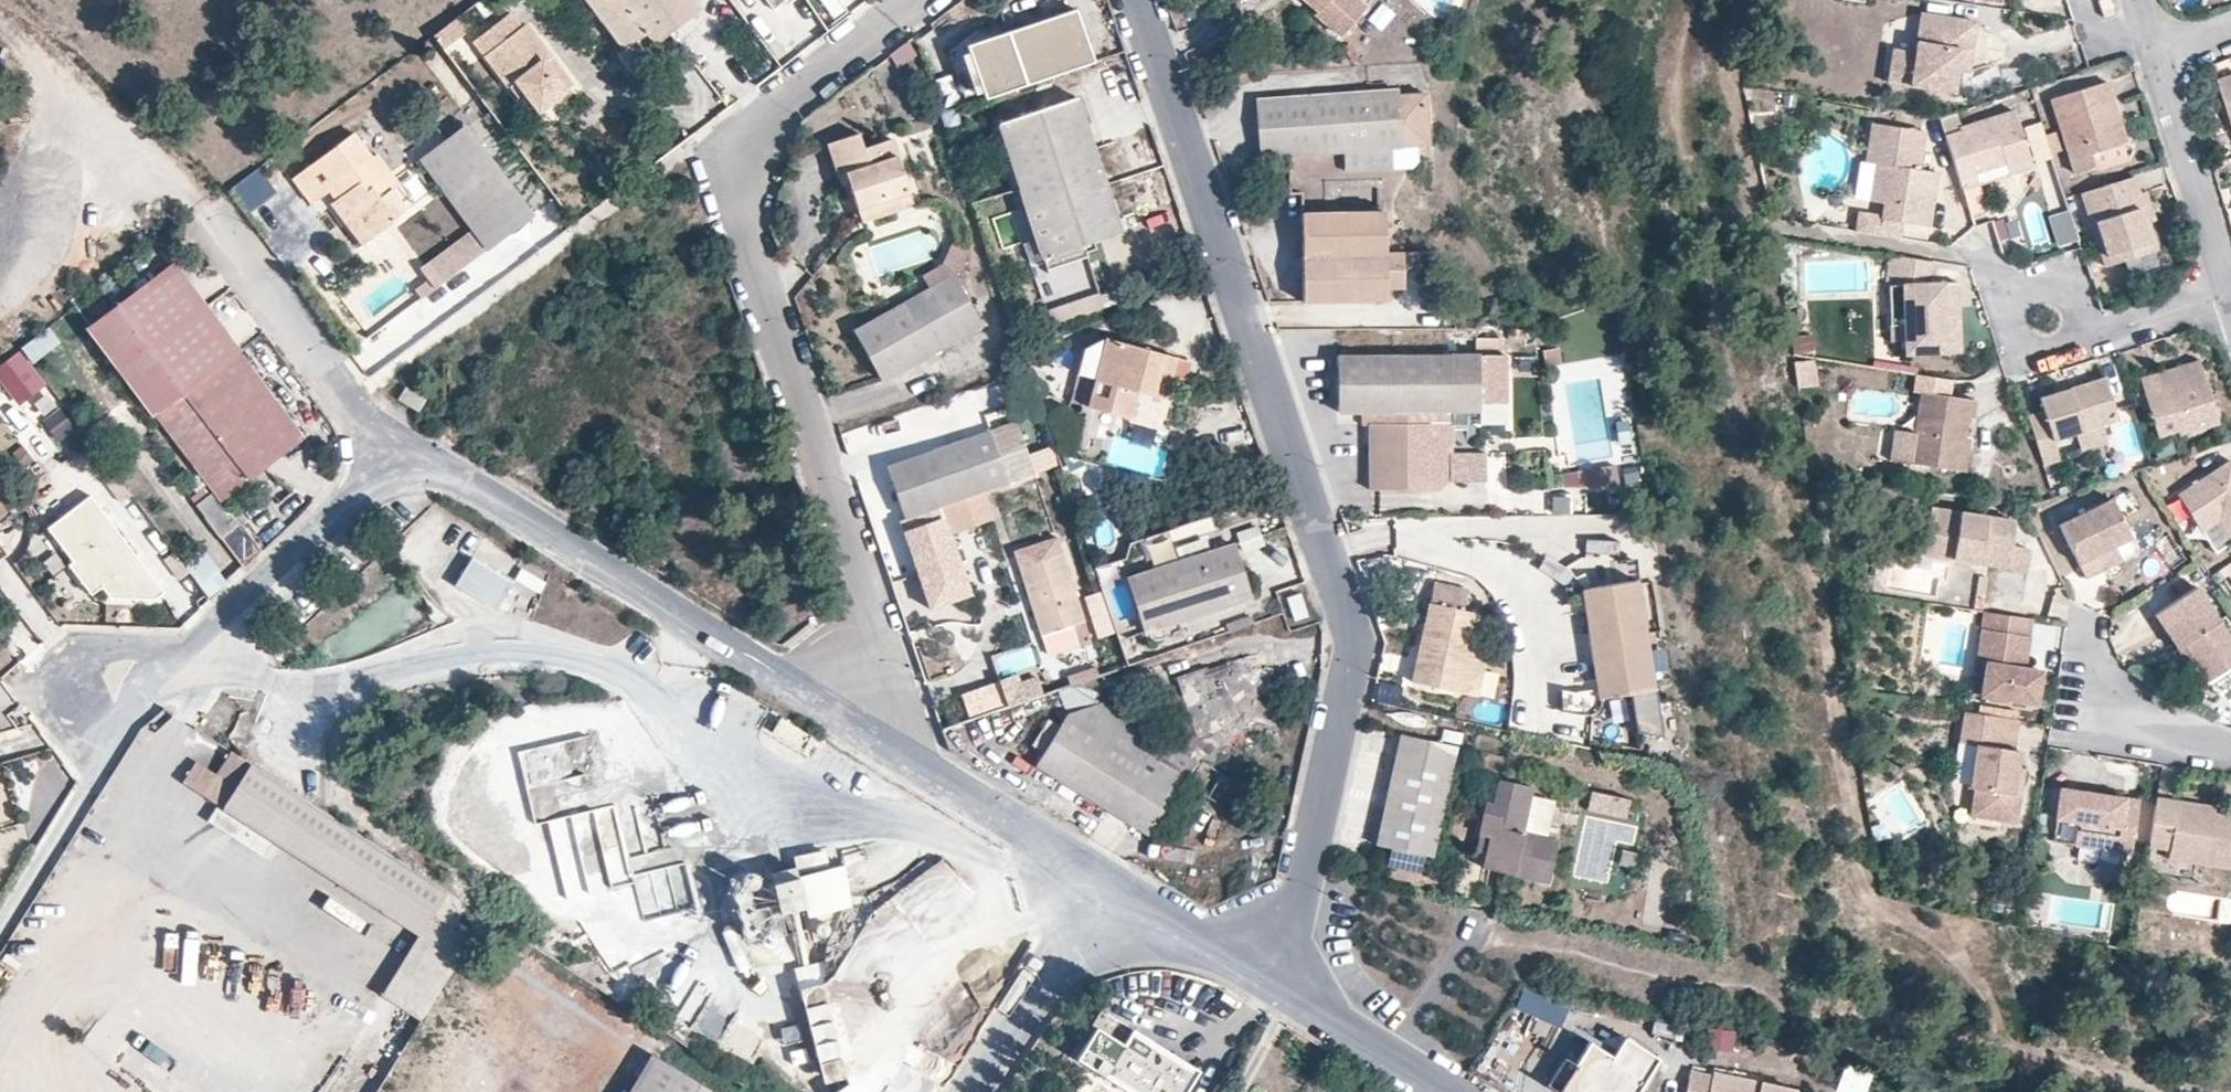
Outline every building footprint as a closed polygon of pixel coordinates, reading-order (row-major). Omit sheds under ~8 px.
[(703,6),(698,0),(595,0),(629,47),(641,38),(633,27),(644,18),(652,29),(660,38),(703,6)] [(1306,2),(1302,7),(1330,33),(1353,6),(1346,0),(1304,0),(1306,2)] [(1978,22),(1924,12),(1918,52),(1896,49),(1892,83),(1956,93),(1959,70),(1962,50),(1974,51),(1978,22)] [(517,17),(477,45),(511,92),(515,89),(541,125),(575,101),(549,65),(554,62),(528,26),(524,28),(517,17)] [(1098,70),(1080,17),(954,59),(970,107),(987,101),(989,106),(1098,70)] [(644,18),(633,27),(641,38),(652,29),(644,18)] [(443,52),(468,38),(459,22),(434,35),(443,52)] [(669,49),(660,38),(652,29),(641,38),(629,47),(622,52),(638,72),(669,49)] [(1974,51),(1962,50),(1959,70),(1971,72),(1974,51)] [(2218,78),(2224,93),(2230,113),(2230,73),(2218,78)] [(2119,124),(2112,118),(2108,104),(2115,102),(2108,81),(2061,96),(2064,110),(2057,111),(2063,132),(2076,172),(2095,166),(2091,152),(2101,150),(2127,141),(2121,124),(2119,124)] [(1432,148),(1428,95),(1400,97),(1400,91),(1258,102),(1263,165),(1344,159),(1345,179),(1419,173),(1417,149),(1432,148)] [(2057,111),(2064,110),(2061,96),(2053,98),(2057,111)] [(2119,124),(2121,124),(2115,102),(2108,104),(2112,118),(2119,124)] [(1046,268),(1125,242),(1080,106),(1001,132),(1046,268)] [(1979,183),(1976,174),(2006,164),(2009,173),(2032,166),(2014,112),(1958,130),(1959,132),(1945,136),(1962,189),(1979,183)] [(1864,161),(1875,163),(1871,184),(1870,198),(1887,201),(1897,203),(1895,219),(1928,225),(1930,210),(1926,207),(1914,200),(1916,185),(1934,188),(1936,170),(1918,166),(1924,129),(1871,120),(1864,161)] [(486,244),(533,210),(466,121),(420,157),(486,244)] [(307,200),(346,171),(354,181),(335,196),(344,209),(348,210),(353,206),(373,232),(397,214),(393,208),(403,200),(389,183),(398,177),(375,147),(369,151),(352,127),(290,176),(307,200)] [(909,196),(893,145),(864,154),(858,136),(825,147),(838,189),(848,186),(856,213),(909,196)] [(1976,174),(1979,183),(2009,173),(2006,164),(1976,174)] [(256,169),(229,192),(250,217),(277,193),(256,169)] [(2084,192),(2084,198),(2106,265),(2128,259),(2158,249),(2150,223),(2140,191),(2135,176),(2084,192)] [(1926,207),(1930,210),(1934,188),(1916,185),(1914,200),(1926,207)] [(2146,190),(2140,191),(2150,223),(2156,221),(2146,190)] [(335,196),(326,204),(358,244),(373,232),(353,206),(348,210),(344,209),(335,196)] [(856,213),(862,232),(915,215),(909,196),(856,213)] [(1897,203),(1887,201),(1884,218),(1895,219),(1897,203)] [(2067,213),(2046,221),(2058,250),(2079,242),(2067,213)] [(1897,238),(1900,221),(1895,219),(1884,218),(1855,214),(1853,231),(1897,238)] [(1391,219),(1304,220),(1305,305),(1392,305),(1392,294),(1408,294),(1408,257),(1392,257),(1391,219)] [(468,233),(416,273),(433,294),(484,254),(468,233)] [(1931,285),(1934,261),(1890,255),(1886,286),(1887,287),(1890,325),(1905,324),(1906,343),(1907,355),(1946,353),(1942,309),(1956,308),(1954,284),(1931,285)] [(225,502),(305,442),(177,271),(96,331),(225,502)] [(858,336),(883,383),(982,332),(958,285),(858,336)] [(1956,308),(1942,309),(1946,353),(1960,352),(1956,308)] [(1905,324),(1890,325),(1892,343),(1906,343),(1905,324)] [(48,389),(31,368),(60,346),(48,330),(0,366),(0,385),(19,410),(48,389)] [(1561,338),(1548,339),(1550,359),(1563,358),(1561,338)] [(1132,425),(1138,402),(1140,397),(1166,404),(1176,363),(1106,345),(1089,414),(1132,425)] [(2219,422),(2212,399),(2199,358),(2141,376),(2159,434),(2177,429),(2179,435),(2219,422)] [(1512,428),(1512,360),(1339,360),(1339,418),(1375,418),(1375,495),(1431,495),(1431,452),(1459,452),(1459,417),(1485,417),(1485,428),(1512,428)] [(1948,398),(1950,381),(1916,375),(1913,392),(1921,393),(1948,398)] [(2062,389),(2065,397),(2106,384),(2103,375),(2062,389)] [(403,384),(396,396),(417,409),(424,398),(403,384)] [(2059,460),(2053,440),(2118,419),(2106,384),(2065,397),(2062,389),(2038,396),(2042,410),(2027,415),(2042,464),(2059,460)] [(1960,471),(1964,444),(1969,417),(1975,418),(1976,403),(1948,398),(1921,393),(1915,437),(1911,463),(1960,471)] [(60,409),(42,420),(57,443),(75,432),(60,409)] [(886,469),(904,522),(1009,486),(991,433),(886,469)] [(1026,449),(1036,472),(1052,465),(1042,442),(1026,449)] [(1545,451),(1503,453),(1505,489),(1547,487),(1545,451)] [(2178,496),(2202,531),(2218,520),(2230,540),(2230,461),(2178,496)] [(1622,485),(1620,463),(1584,467),(1586,485),(1622,485)] [(2104,566),(2099,556),(2132,540),(2111,498),(2059,522),(2087,579),(2106,569),(2104,566)] [(164,597),(90,501),(47,534),(73,568),(69,571),(92,601),(96,597),(104,607),(149,609),(164,597)] [(1923,555),(1951,559),(2022,570),(2027,571),(2029,552),(2027,549),(2012,546),(2014,522),(1930,509),(1923,555)] [(2202,531),(2216,553),(2230,543),(2230,540),(2218,520),(2202,531)] [(1257,527),(1234,535),(1241,553),(1263,545),(1257,527)] [(1125,569),(1145,628),(1247,593),(1228,537),(1125,569)] [(2104,566),(2106,569),(2139,553),(2132,540),(2099,556),(2104,566)] [(1062,550),(1020,565),(1042,630),(1085,615),(1062,550)] [(207,600),(227,586),(204,554),(184,567),(207,600)] [(496,611),(512,583),(471,560),(455,588),(496,611)] [(519,569),(505,599),(529,610),(543,580),(519,569)] [(2185,644),(2210,680),(2230,666),(2230,637),(2197,586),(2155,613),(2178,648),(2185,644)] [(1295,622),(1308,617),(1299,590),(1286,595),(1295,622)] [(1633,596),(1581,605),(1598,711),(1650,703),(1633,596)] [(1476,609),(1433,598),(1414,678),(1457,688),(1471,635),(1476,609)] [(1981,631),(1992,633),(1988,664),(1985,663),(1980,698),(2037,706),(2041,672),(2025,670),(2027,655),(2019,654),(2022,636),(2030,638),(2032,620),(1984,612),(1981,631)] [(1992,633),(1981,631),(1971,697),(1980,698),(1985,663),(1988,664),(1992,633)] [(1457,688),(1478,694),(1493,641),(1471,635),(1457,688)] [(2019,654),(2027,655),(2030,638),(2022,636),(2019,654)] [(1033,648),(993,654),(996,675),(1036,670),(1033,648)] [(1035,674),(1000,687),(1009,712),(1044,699),(1035,674)] [(1564,717),(1594,713),(1591,692),(1562,696),(1564,717)] [(1152,835),(1197,762),(1084,694),(1040,765),(1152,835)] [(2017,711),(1979,705),(1977,713),(2015,719),(2017,711)] [(1962,743),(1973,746),(1967,788),(1973,789),(1968,816),(2013,822),(2018,795),(2012,795),(2016,768),(2018,752),(2013,752),(2018,719),(2015,719),(1977,713),(1963,711),(1958,743),(1962,743)] [(1455,745),(1402,732),(1376,840),(1430,853),(1455,745)] [(592,771),(585,739),(518,753),(532,820),(577,810),(570,776),(592,771)] [(183,789),(228,816),(256,768),(231,751),(216,782),(195,770),(183,789)] [(256,768),(228,816),(426,934),(438,916),(475,938),(489,913),(256,768)] [(2022,770),(2016,768),(2012,795),(2018,795),(2022,770)] [(1547,881),(1556,844),(1519,834),(1529,789),(1498,781),(1492,805),(1485,804),(1477,835),(1493,840),(1489,857),(1488,867),(1547,881)] [(2133,852),(2141,800),(2063,787),(2056,840),(2133,852)] [(2170,859),(2230,868),(2230,815),(2214,813),(2178,808),(2179,801),(2158,797),(2150,846),(2171,849),(2170,859)] [(2179,801),(2178,808),(2214,813),(2215,806),(2179,801)] [(619,810),(551,818),(560,893),(627,886),(619,810)] [(1473,853),(1489,857),(1493,840),(1477,835),(1473,853)] [(641,917),(693,907),(685,863),(674,865),(671,850),(630,858),(633,873),(641,917)] [(1390,855),(1387,870),(1421,878),(1424,863),(1390,855)] [(781,914),(805,909),(797,879),(776,886),(781,914)] [(872,903),(878,919),(915,903),(910,888),(872,903)] [(301,906),(296,919),(320,929),(325,916),(301,906)] [(391,993),(429,1015),(475,938),(438,916),(426,934),(391,993)] [(826,986),(803,991),(824,1081),(847,1077),(826,986)] [(1521,994),(1514,1019),(1565,1033),(1572,1007),(1521,994)] [(694,1033),(717,1044),(731,1015),(708,1004),(694,1033)] [(1080,1062),(1132,1091),(1189,1091),(1202,1070),(1109,1013),(1080,1062)] [(1603,1026),(1563,1088),(1569,1091),(1636,1091),(1656,1059),(1603,1026)] [(1730,1054),(1732,1035),(1713,1033),(1711,1052),(1730,1054)] [(651,1060),(631,1091),(703,1091),(651,1060)] [(1760,1079),(1738,1074),(1737,1081),(1734,1091),(1737,1091),(1757,1091),(1758,1086),(1760,1079)] [(1870,1084),(1842,1075),(1837,1091),(1868,1091),(1870,1084)] [(1734,1091),(1737,1081),(1712,1076),(1709,1091),(1737,1091),(1734,1091)]
